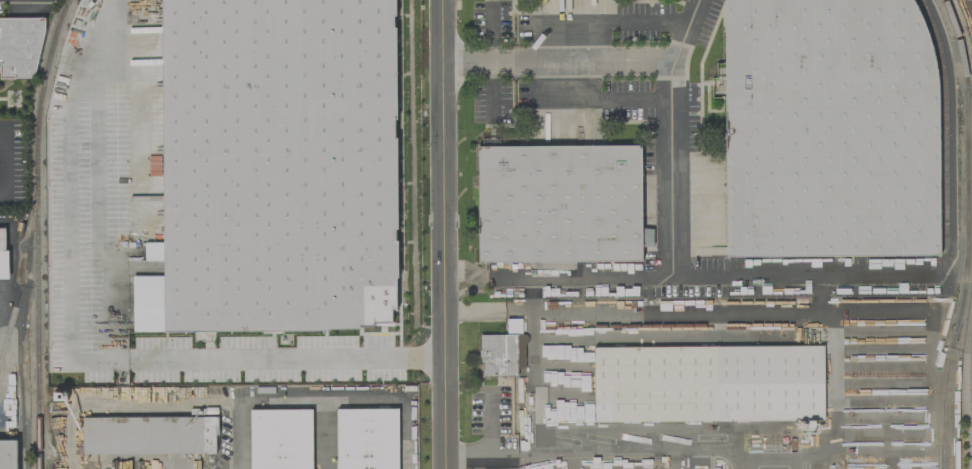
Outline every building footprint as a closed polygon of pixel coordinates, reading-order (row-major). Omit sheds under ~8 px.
[(391,331),(391,310),(396,310),(394,0),(161,0),(163,243),(145,243),(145,261),(163,261),(164,276),(132,277),(133,332),(391,331)] [(933,257),(932,0),(723,0),(724,257),(933,257)] [(41,80),(41,18),(0,18),(0,80),(41,80)] [(478,263),(641,262),(641,247),(653,247),(653,229),(641,229),(641,146),(477,147),(478,263)] [(506,334),(521,334),(521,319),(507,319),(506,334)] [(516,335),(479,335),(479,363),(482,363),(482,377),(516,376),(516,335)] [(593,348),(594,423),(799,421),(799,429),(826,429),(826,418),(823,418),(823,346),(593,348)] [(398,409),(336,409),(337,468),(398,468),(398,409)] [(250,468),(312,468),(312,410),(250,410),(250,468)] [(83,455),(217,454),(217,417),(82,418),(83,455)] [(17,441),(0,441),(0,468),(17,468),(17,441)]
